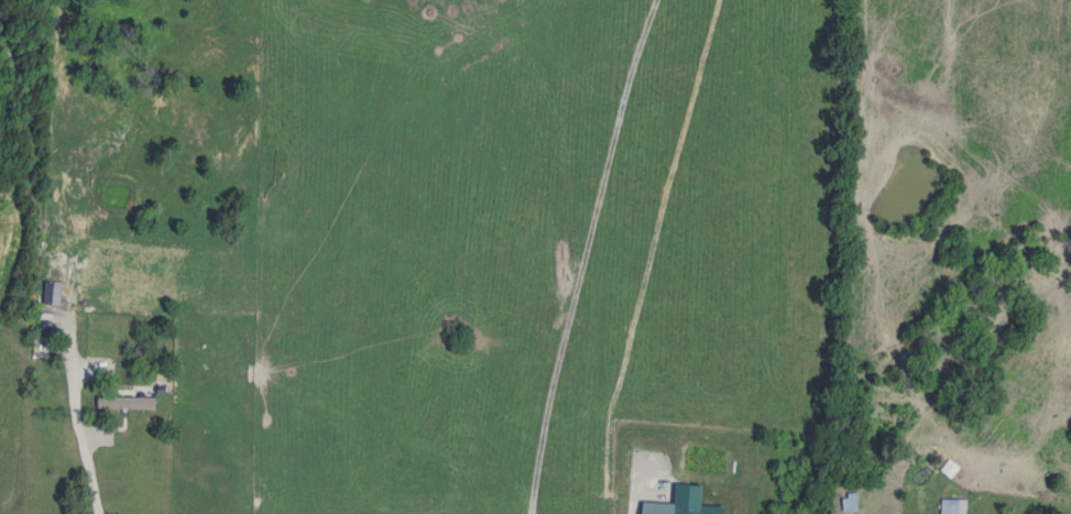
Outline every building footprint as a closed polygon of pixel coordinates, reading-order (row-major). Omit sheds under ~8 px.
[(962,502),(939,502),(939,513),(962,513),(962,502)] [(672,503),(633,503),(633,513),(672,513),(672,503)]
